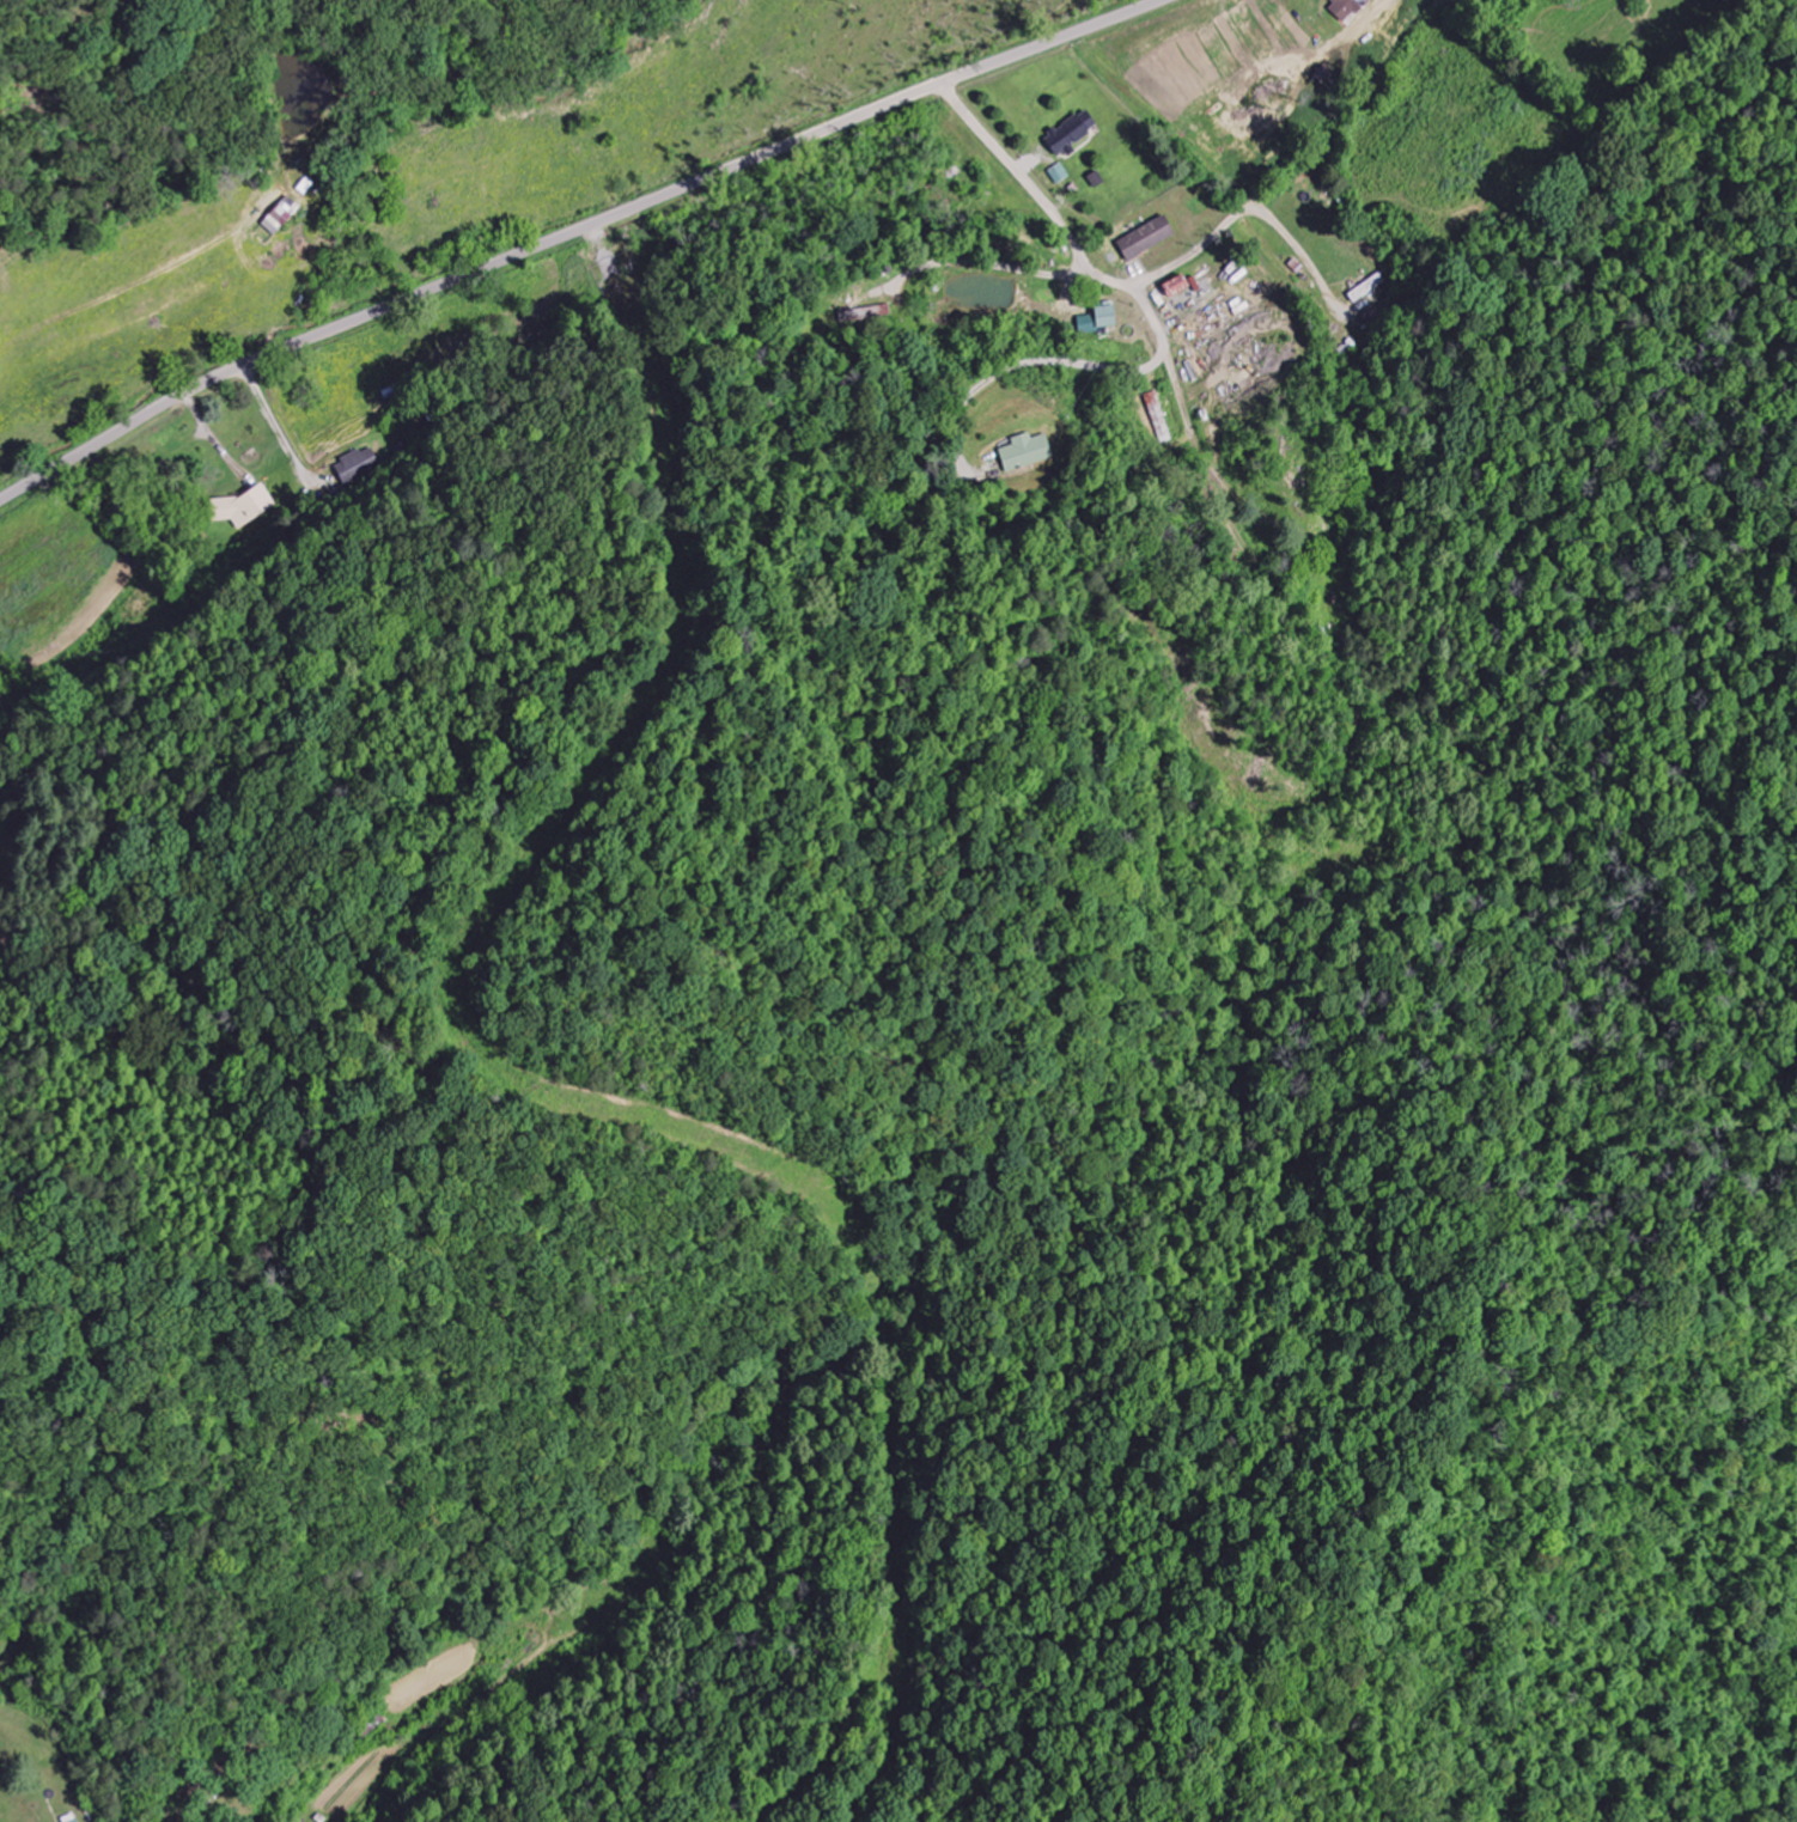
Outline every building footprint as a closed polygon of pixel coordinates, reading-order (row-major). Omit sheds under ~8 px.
[(1328,7),(1346,25),(1369,0),(1335,0),(1328,7)] [(1059,185),(1071,177),(1062,164),(1050,172),(1059,185)] [(302,208),(288,196),(263,225),(276,237),(302,208)] [(1130,263),(1177,235),(1165,215),(1118,243),(1130,263)] [(1164,286),(1171,299),(1192,290),(1186,276),(1164,286)] [(1096,307),(1096,316),(1079,317),(1080,332),(1117,330),(1116,306),(1096,307)] [(1146,396),(1161,445),(1174,441),(1158,392),(1146,396)] [(1000,450),(1007,473),(1054,459),(1046,434),(1032,439),(1030,433),(1012,438),(1014,445),(1000,450)] [(344,484),(383,469),(375,448),(336,463),(344,484)] [(220,524),(232,517),(239,530),(278,507),(263,482),(213,511),(220,524)]
